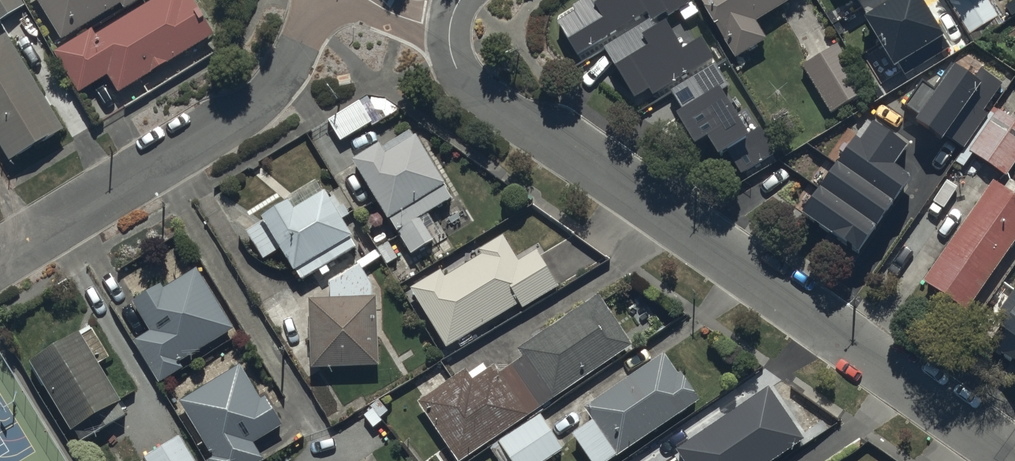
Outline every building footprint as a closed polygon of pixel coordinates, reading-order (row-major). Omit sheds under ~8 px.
[(25,12),(17,0),(0,0),(0,28),(25,12)] [(64,46),(123,9),(128,17),(156,0),(35,0),(64,46)] [(110,82),(121,100),(211,44),(216,41),(192,1),(186,5),(183,0),(167,0),(97,43),(93,37),(57,59),(83,99),(110,82)] [(577,53),(645,11),(651,20),(666,11),(669,17),(693,2),(691,0),(598,0),(596,2),(595,0),(584,0),(573,6),(576,10),(557,22),(577,53)] [(785,0),(784,0),(702,0),(722,35),(733,54),(766,35),(756,16),(785,0)] [(864,15),(902,77),(952,47),(923,0),(888,0),(864,15)] [(1000,19),(989,0),(957,0),(975,33),(1000,19)] [(651,27),(648,21),(604,48),(635,96),(649,87),(653,93),(714,55),(702,35),(682,47),(665,18),(651,27)] [(800,57),(829,108),(868,86),(839,35),(800,57)] [(0,48),(0,145),(16,170),(67,137),(8,43),(0,48)] [(973,77),(952,62),(934,88),(923,81),(906,105),(919,114),(915,120),(941,138),(944,134),(964,147),(1008,84),(981,65),(973,77)] [(742,174),(778,151),(761,124),(749,131),(722,89),(729,85),(716,64),(672,91),(683,108),(676,112),(695,142),(706,135),(718,155),(727,150),(742,174)] [(329,117),(342,138),(375,118),(362,97),(329,117)] [(970,149),(1004,171),(1014,155),(1014,117),(999,106),(970,149)] [(859,251),(911,176),(893,163),(906,143),(869,117),(803,213),(859,251)] [(355,158),(396,228),(411,252),(434,238),(419,214),(451,195),(409,126),(382,142),(377,133),(349,150),(355,158)] [(963,309),(1014,235),(1014,190),(992,173),(919,278),(963,309)] [(263,214),(245,225),(261,253),(280,242),(301,278),(356,246),(319,185),(292,200),(285,189),(258,206),(263,214)] [(475,243),(479,250),(443,271),(438,264),(409,281),(413,289),(444,340),(517,296),(521,303),(555,282),(533,244),(516,254),(504,235),(500,228),(475,243)] [(369,276),(357,259),(332,276),(327,276),(327,291),(307,292),(309,360),(376,358),(373,289),(369,290),(369,276)] [(182,362),(177,355),(232,322),(196,262),(161,284),(158,278),(130,295),(134,300),(148,325),(131,335),(157,377),(182,362)] [(1014,364),(1014,287),(992,320),(1004,328),(991,348),(1014,364)] [(416,396),(429,415),(457,456),(630,339),(602,297),(596,288),(515,343),(522,352),(498,368),(492,359),(470,373),(464,363),(416,396)] [(75,324),(28,353),(80,438),(127,409),(96,359),(109,351),(87,316),(75,324)] [(590,414),(570,428),(593,460),(604,460),(617,452),(697,398),(662,346),(581,400),(590,414)] [(258,393),(238,360),(178,397),(212,452),(206,456),(209,460),(250,460),(262,454),(251,437),(275,422),(281,419),(263,389),(258,393)] [(684,460),(770,460),(803,438),(768,387),(676,449),(684,460)] [(511,460),(541,460),(564,445),(539,409),(495,438),(511,460)] [(140,449),(147,460),(195,460),(175,428),(140,449)]
